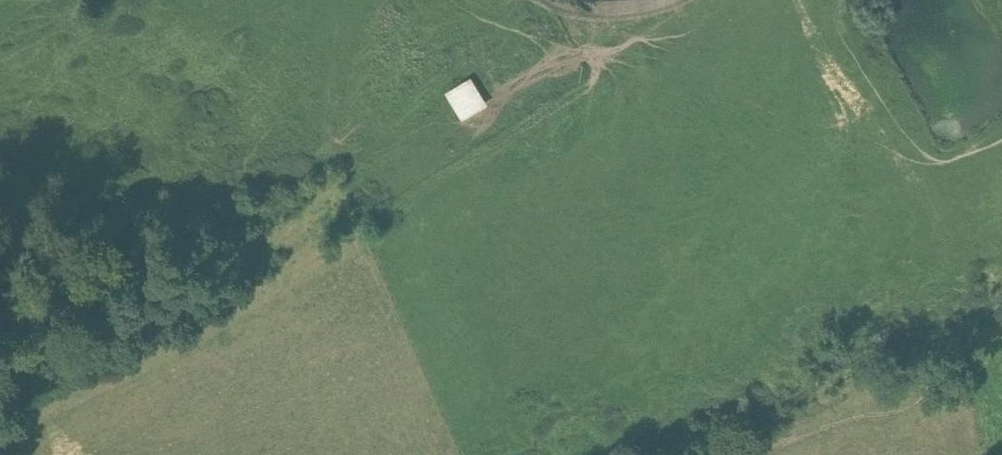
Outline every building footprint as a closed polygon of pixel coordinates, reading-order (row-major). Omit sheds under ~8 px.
[(470,77),(445,92),(462,119),(486,104),(470,77)]
